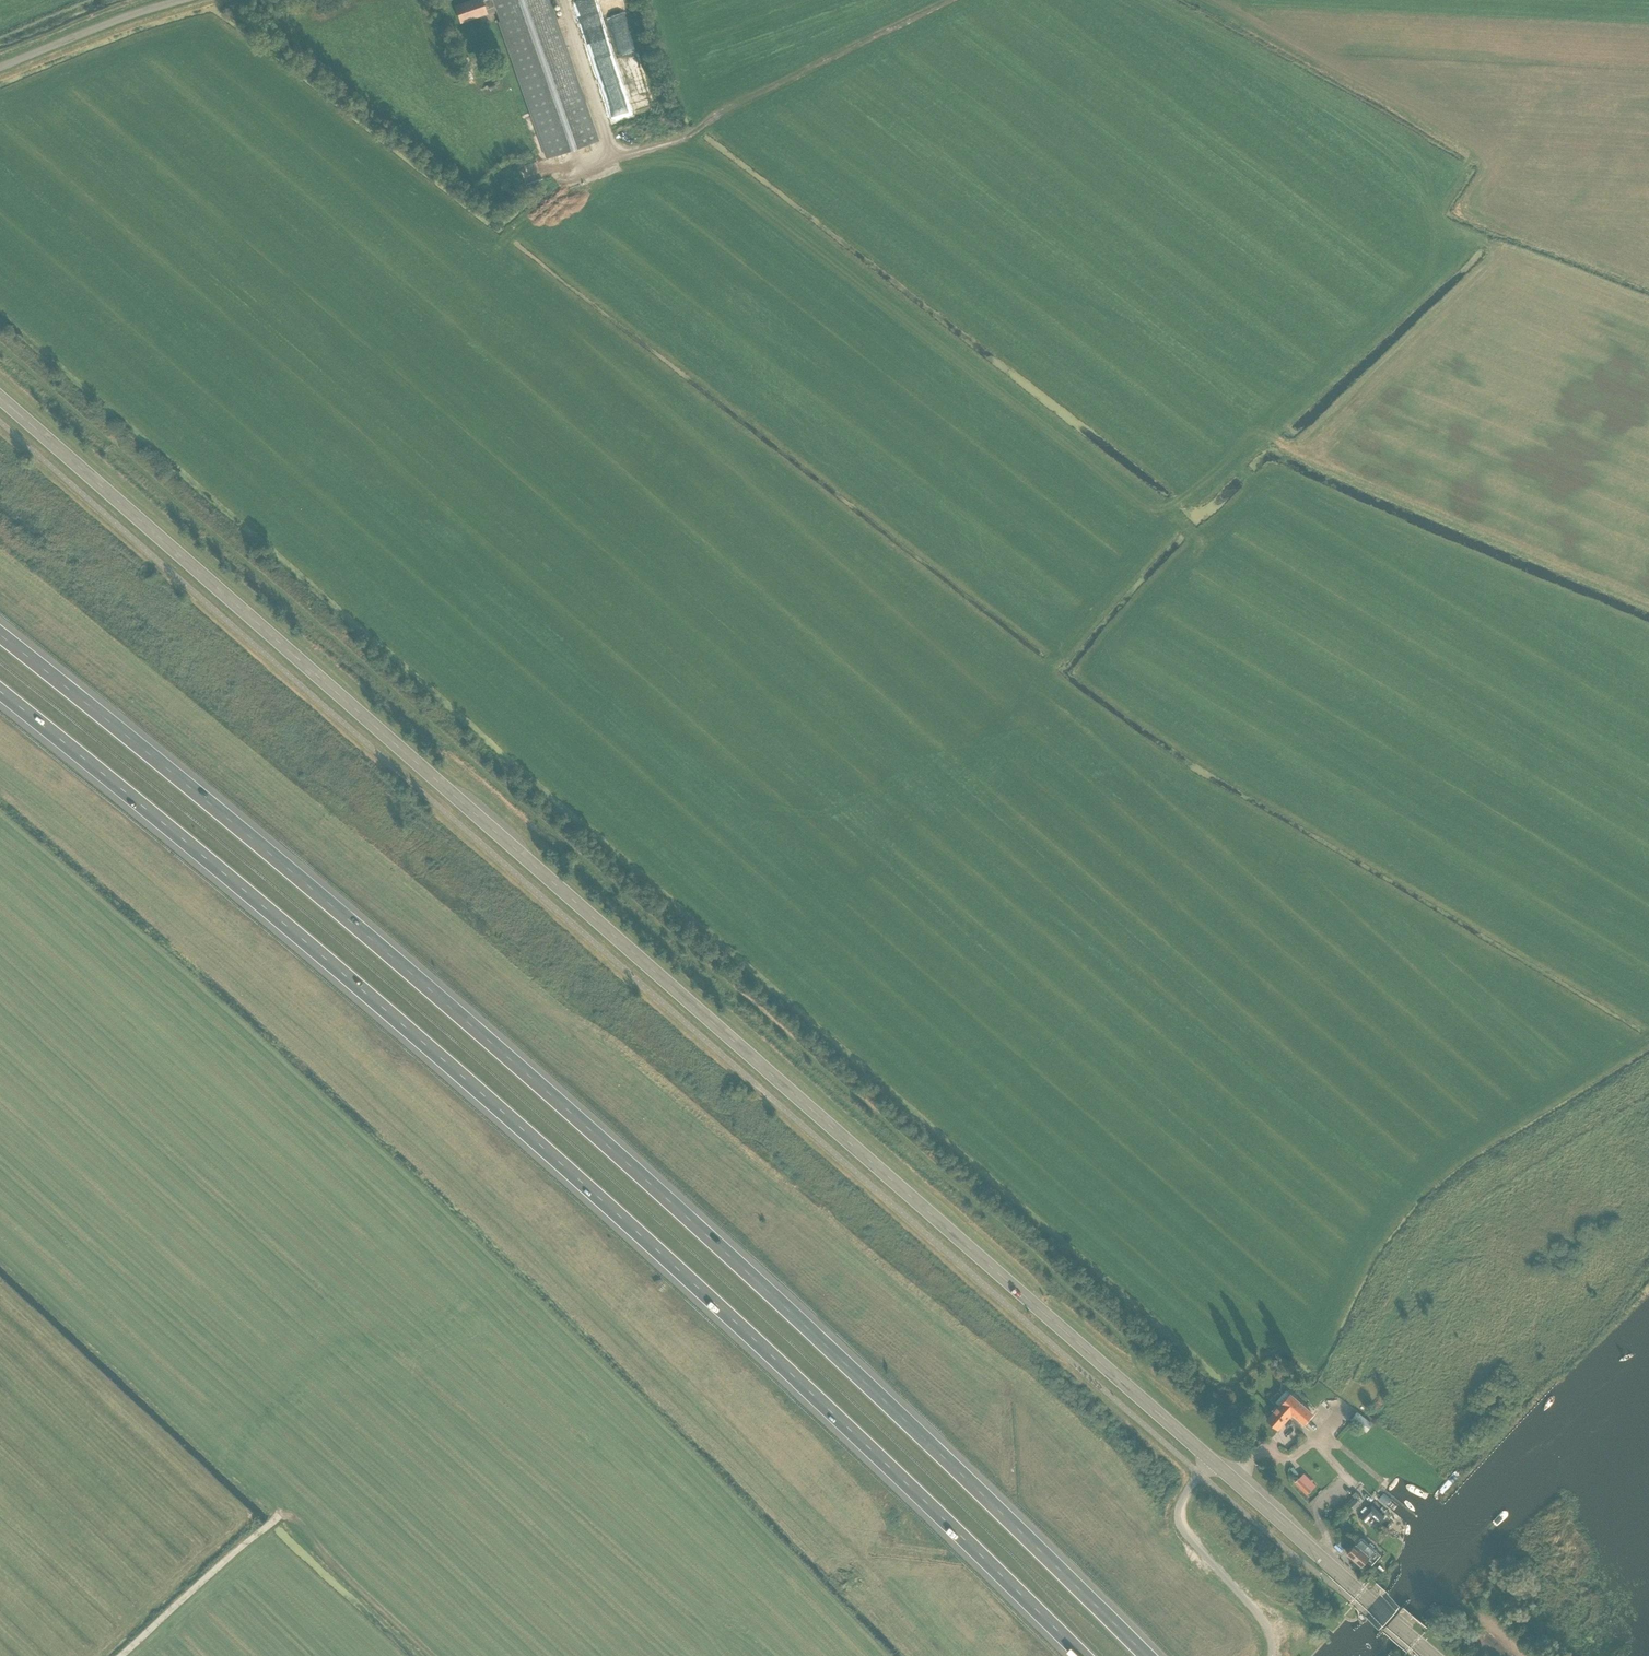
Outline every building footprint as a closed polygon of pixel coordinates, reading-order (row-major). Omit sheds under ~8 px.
[(550,0),(483,0),(482,1),(481,0),(473,0),(454,7),(460,23),(486,14),(485,10),(495,6),(548,159),(599,141),(550,0)] [(610,31),(624,70),(641,65),(627,25),(610,31)] [(465,81),(474,78),(468,59),(459,62),(465,81)] [(1303,1423),(1312,1414),(1291,1395),(1280,1407),(1279,1406),(1267,1419),(1278,1429),(1292,1413),(1303,1423)] [(1357,1411),(1351,1418),(1366,1430),(1372,1423),(1357,1411)] [(1316,1488),(1303,1474),(1294,1482),(1307,1495),(1316,1488)] [(1364,1499),(1355,1491),(1352,1495),(1355,1497),(1349,1504),(1354,1509),(1364,1499)] [(1372,1503),(1360,1516),(1364,1519),(1372,1511),(1380,1519),(1384,1515),(1372,1503)] [(1361,1566),(1366,1560),(1375,1550),(1361,1537),(1347,1553),(1361,1566)] [(1396,1612),(1392,1617),(1388,1621),(1386,1624),(1384,1627),(1384,1629),(1385,1630),(1386,1629),(1389,1627),(1392,1624),(1399,1616),(1402,1613),(1403,1611),(1404,1608),(1405,1607),(1404,1607),(1403,1607),(1401,1608),(1399,1610),(1396,1612)]
